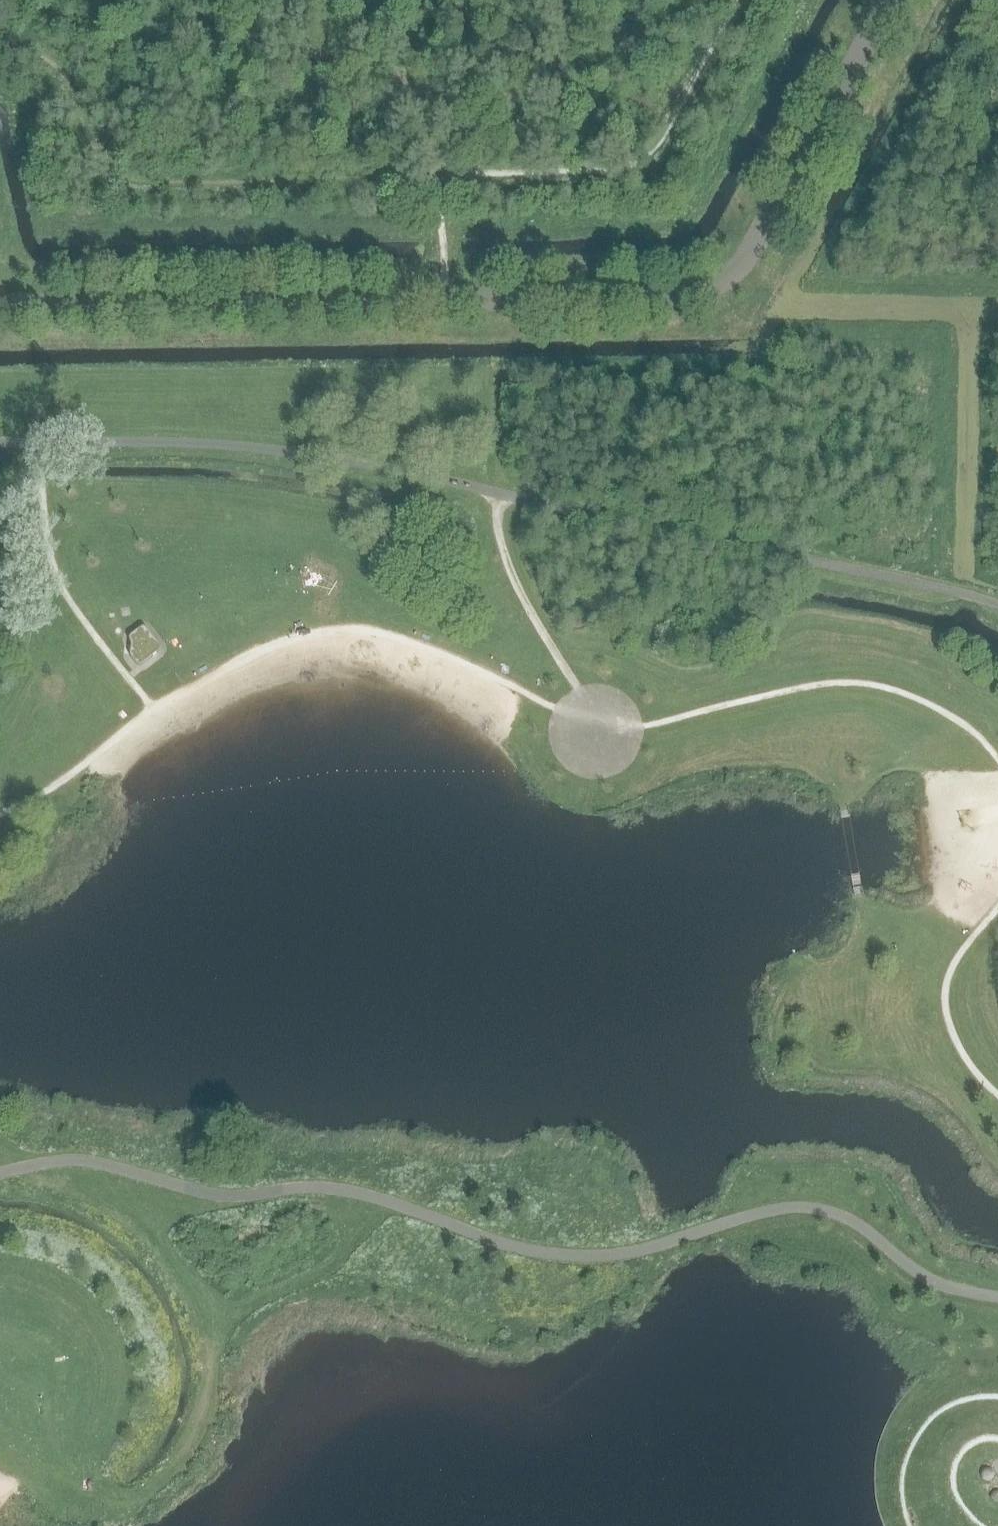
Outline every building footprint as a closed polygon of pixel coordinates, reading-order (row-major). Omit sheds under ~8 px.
[(141,628),(140,628),(130,636),(129,637),(129,638),(129,639),(129,640),(129,641),(130,642),(130,643),(131,644),(131,645),(130,654),(130,655),(130,656),(130,657),(131,658),(135,664),(136,664),(137,665),(138,665),(139,665),(140,665),(141,665),(142,664),(158,652),(159,652),(159,651),(159,650),(160,649),(160,648),(160,647),(159,646),(159,645),(146,629),(145,628),(144,628),(143,627),(142,627),(141,628)]
